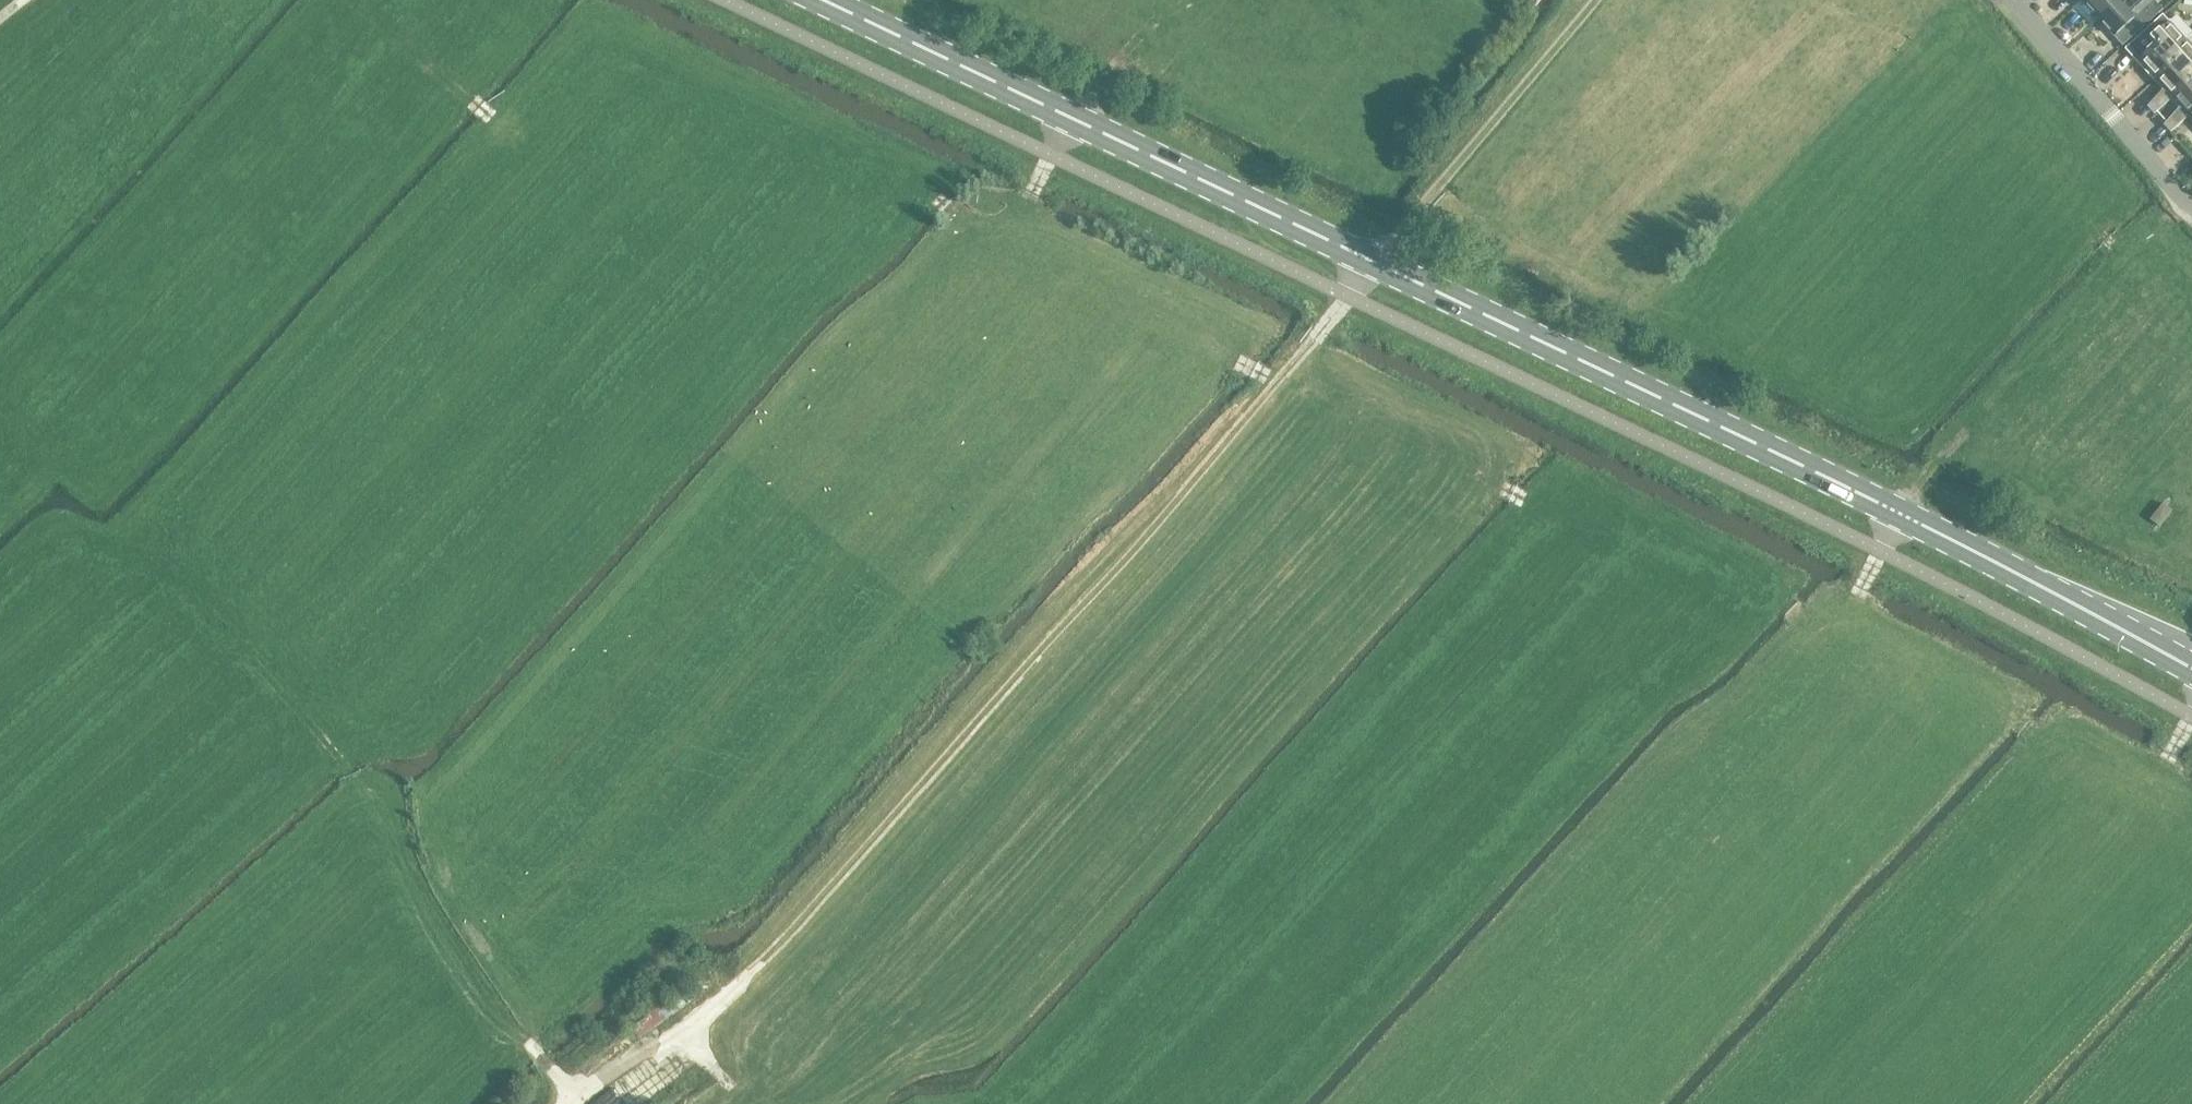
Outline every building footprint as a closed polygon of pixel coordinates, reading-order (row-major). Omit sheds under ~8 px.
[(1528,14),(1540,0),(1511,0),(1528,14)] [(2118,0),(2084,0),(2083,1),(2099,18),(2118,0)] [(2099,18),(2115,35),(2136,16),(2144,26),(2163,9),(2155,0),(2118,0),(2099,18)] [(2126,48),(2146,71),(2153,78),(2174,60),(2167,52),(2182,39),(2162,16),(2126,48)] [(2166,93),(2169,95),(2190,76),(2184,71),(2191,63),(2191,50),(2182,39),(2167,52),(2174,60),(2153,78),(2166,93)] [(2169,95),(2186,114),(2191,109),(2191,63),(2184,71),(2190,76),(2169,95)] [(623,1032),(636,1049),(680,1016),(668,999),(623,1032)]
